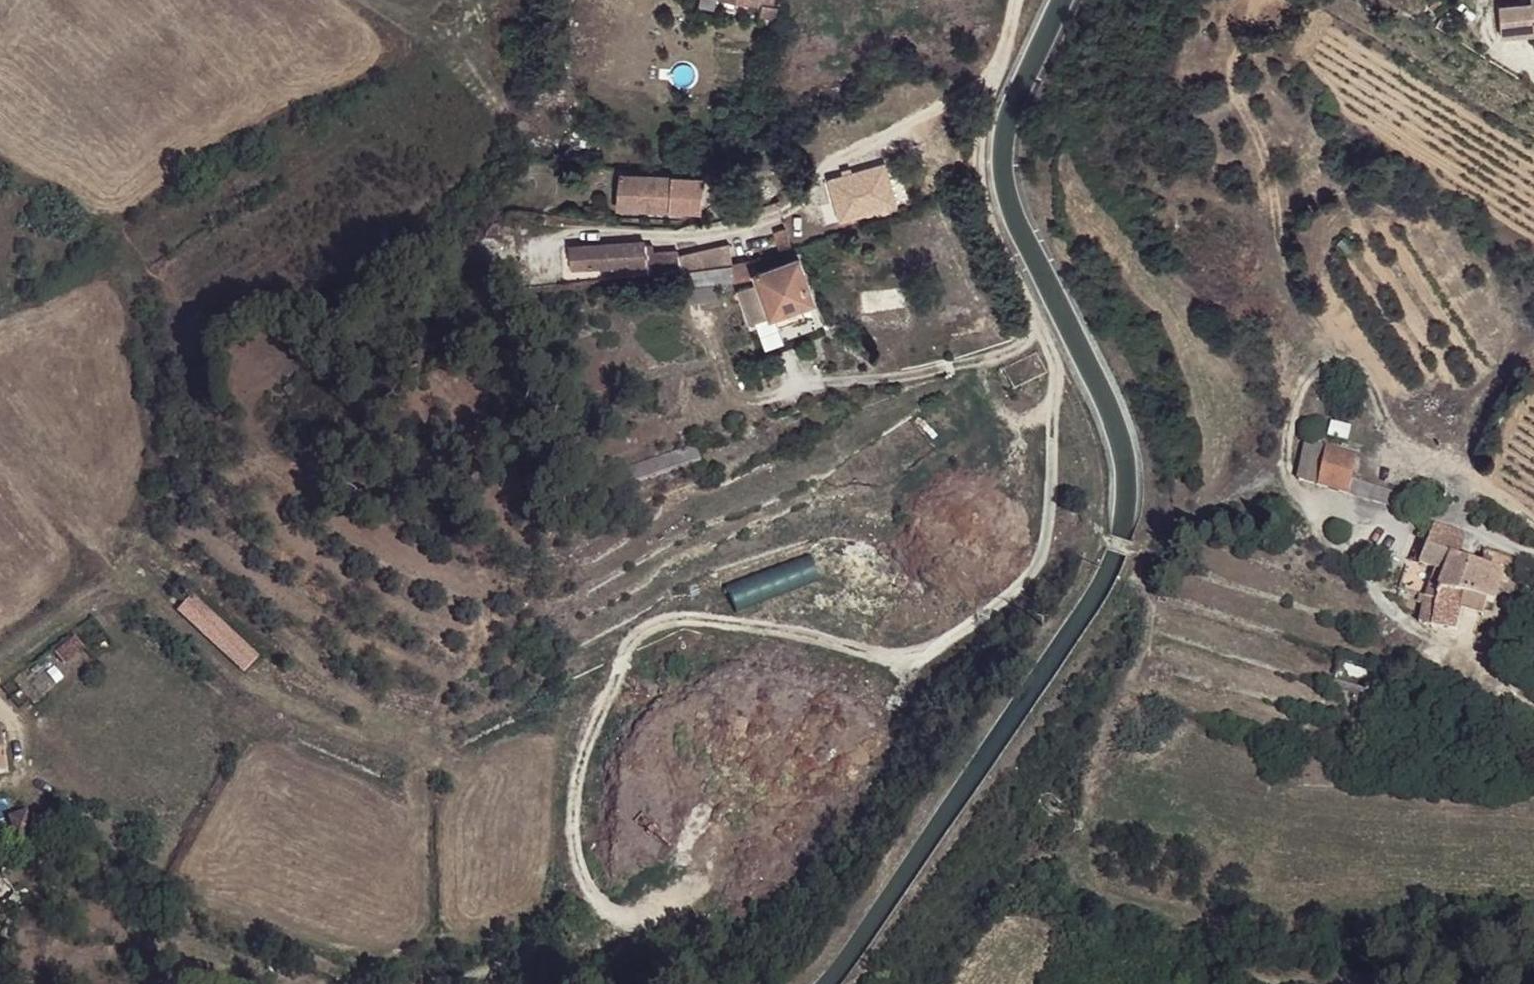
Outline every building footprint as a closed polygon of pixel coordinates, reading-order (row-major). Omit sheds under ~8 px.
[(698,6),(714,9),(716,0),(699,0),(698,6)] [(762,6),(760,17),(775,20),(778,8),(774,7),(775,0),(734,0),(762,6)] [(1499,8),(1502,36),(1533,33),(1533,34),(1533,0),(1531,0),(1532,5),(1499,8)] [(872,192),(835,202),(840,221),(897,205),(885,164),(866,169),(872,192)] [(866,169),(828,179),(835,202),(872,192),(866,169)] [(702,178),(621,176),(618,211),(693,213),(693,189),(702,189),(702,178)] [(781,251),(791,248),(785,228),(775,231),(781,251)] [(682,271),(731,264),(729,245),(678,256),(678,252),(653,253),(653,245),(645,246),(644,242),(569,247),(570,269),(646,264),(647,275),(682,271)] [(731,264),(682,271),(685,288),(715,284),(735,282),(757,277),(759,282),(771,317),(775,315),(779,326),(812,314),(808,303),(814,302),(798,259),(756,274),(753,260),(731,264)] [(759,282),(738,290),(750,324),(771,317),(759,282)] [(715,284),(685,288),(687,304),(717,300),(715,284)] [(1318,486),(1326,446),(1304,442),(1296,479),(1318,486)] [(1357,454),(1326,446),(1318,486),(1346,494),(1350,479),(1357,454)] [(695,447),(623,469),(628,485),(700,462),(695,447)] [(1372,486),(1350,479),(1346,494),(1368,500),(1372,486)] [(1414,498),(1372,486),(1368,500),(1410,512),(1414,498)] [(1435,525),(1427,543),(1460,554),(1467,536),(1435,525)] [(1427,543),(1419,563),(1435,570),(1429,587),(1437,590),(1435,601),(1425,597),(1419,622),(1431,627),(1457,631),(1461,609),(1463,595),(1472,596),(1472,595),(1487,599),(1493,601),(1499,586),(1504,571),(1460,554),(1427,543)] [(1387,560),(1391,555),(1387,551),(1382,557),(1387,560)] [(1516,596),(1525,581),(1505,568),(1504,571),(1499,586),(1516,596)] [(1429,587),(1425,597),(1435,601),(1437,590),(1429,587)] [(1463,595),(1461,609),(1482,615),(1487,599),(1472,595),(1472,596),(1463,595)] [(257,657),(190,596),(177,610),(244,672),(257,657)] [(83,647),(75,638),(57,653),(65,662),(83,647)] [(33,834),(26,812),(9,817),(15,839),(33,834)]
